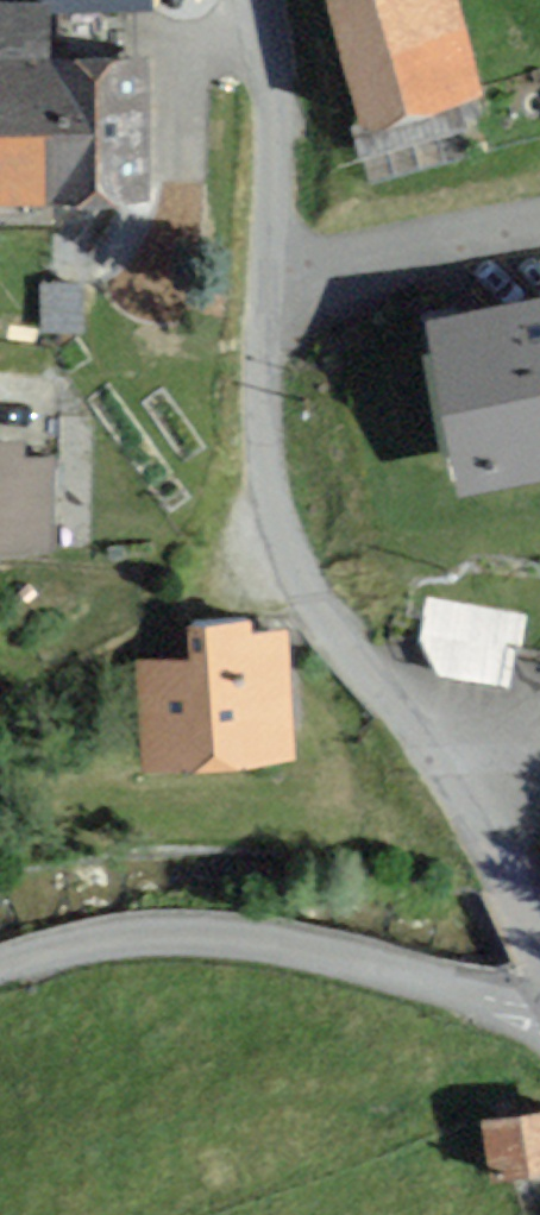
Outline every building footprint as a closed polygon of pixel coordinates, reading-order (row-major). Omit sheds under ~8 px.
[(442,0),(326,0),(365,134),(471,103),(442,0)] [(148,49),(46,47),(46,4),(0,3),(0,198),(145,200),(148,49)] [(95,331),(96,283),(52,283),(51,330),(95,331)] [(436,327),(468,484),(539,469),(539,306),(436,327)] [(0,453),(0,561),(41,563),(44,472),(17,471),(18,453),(0,453)] [(515,670),(517,609),(433,606),(431,667),(515,670)] [(314,755),(305,621),(211,627),(213,653),(149,657),(156,766),(314,755)] [(458,1122),(465,1180),(539,1171),(539,1112),(458,1122)]
